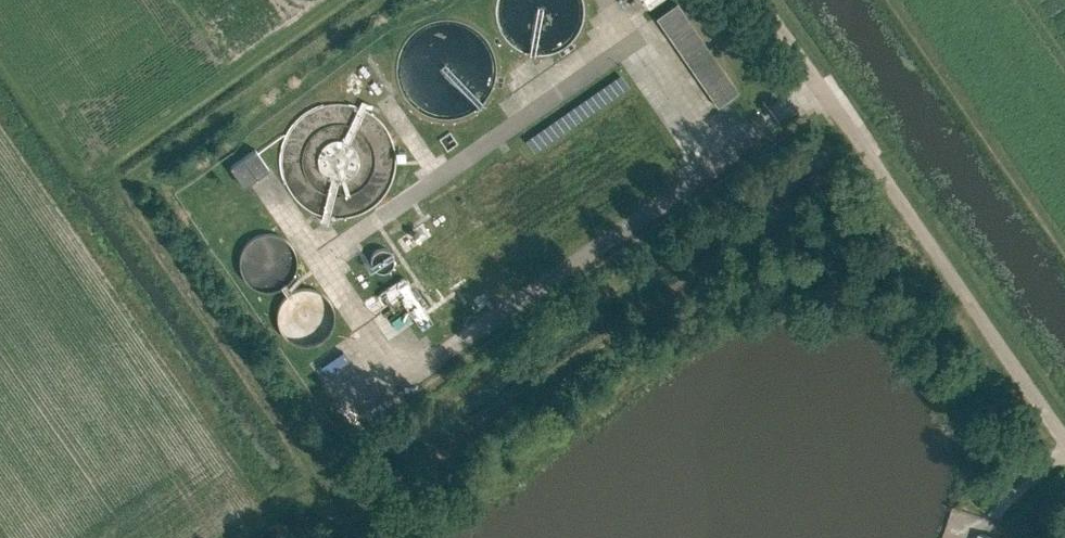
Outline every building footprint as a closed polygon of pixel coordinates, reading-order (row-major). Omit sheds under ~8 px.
[(676,0),(636,27),(698,118),(738,90),(676,0)] [(230,166),(243,185),(269,168),(255,148),(230,166)]
